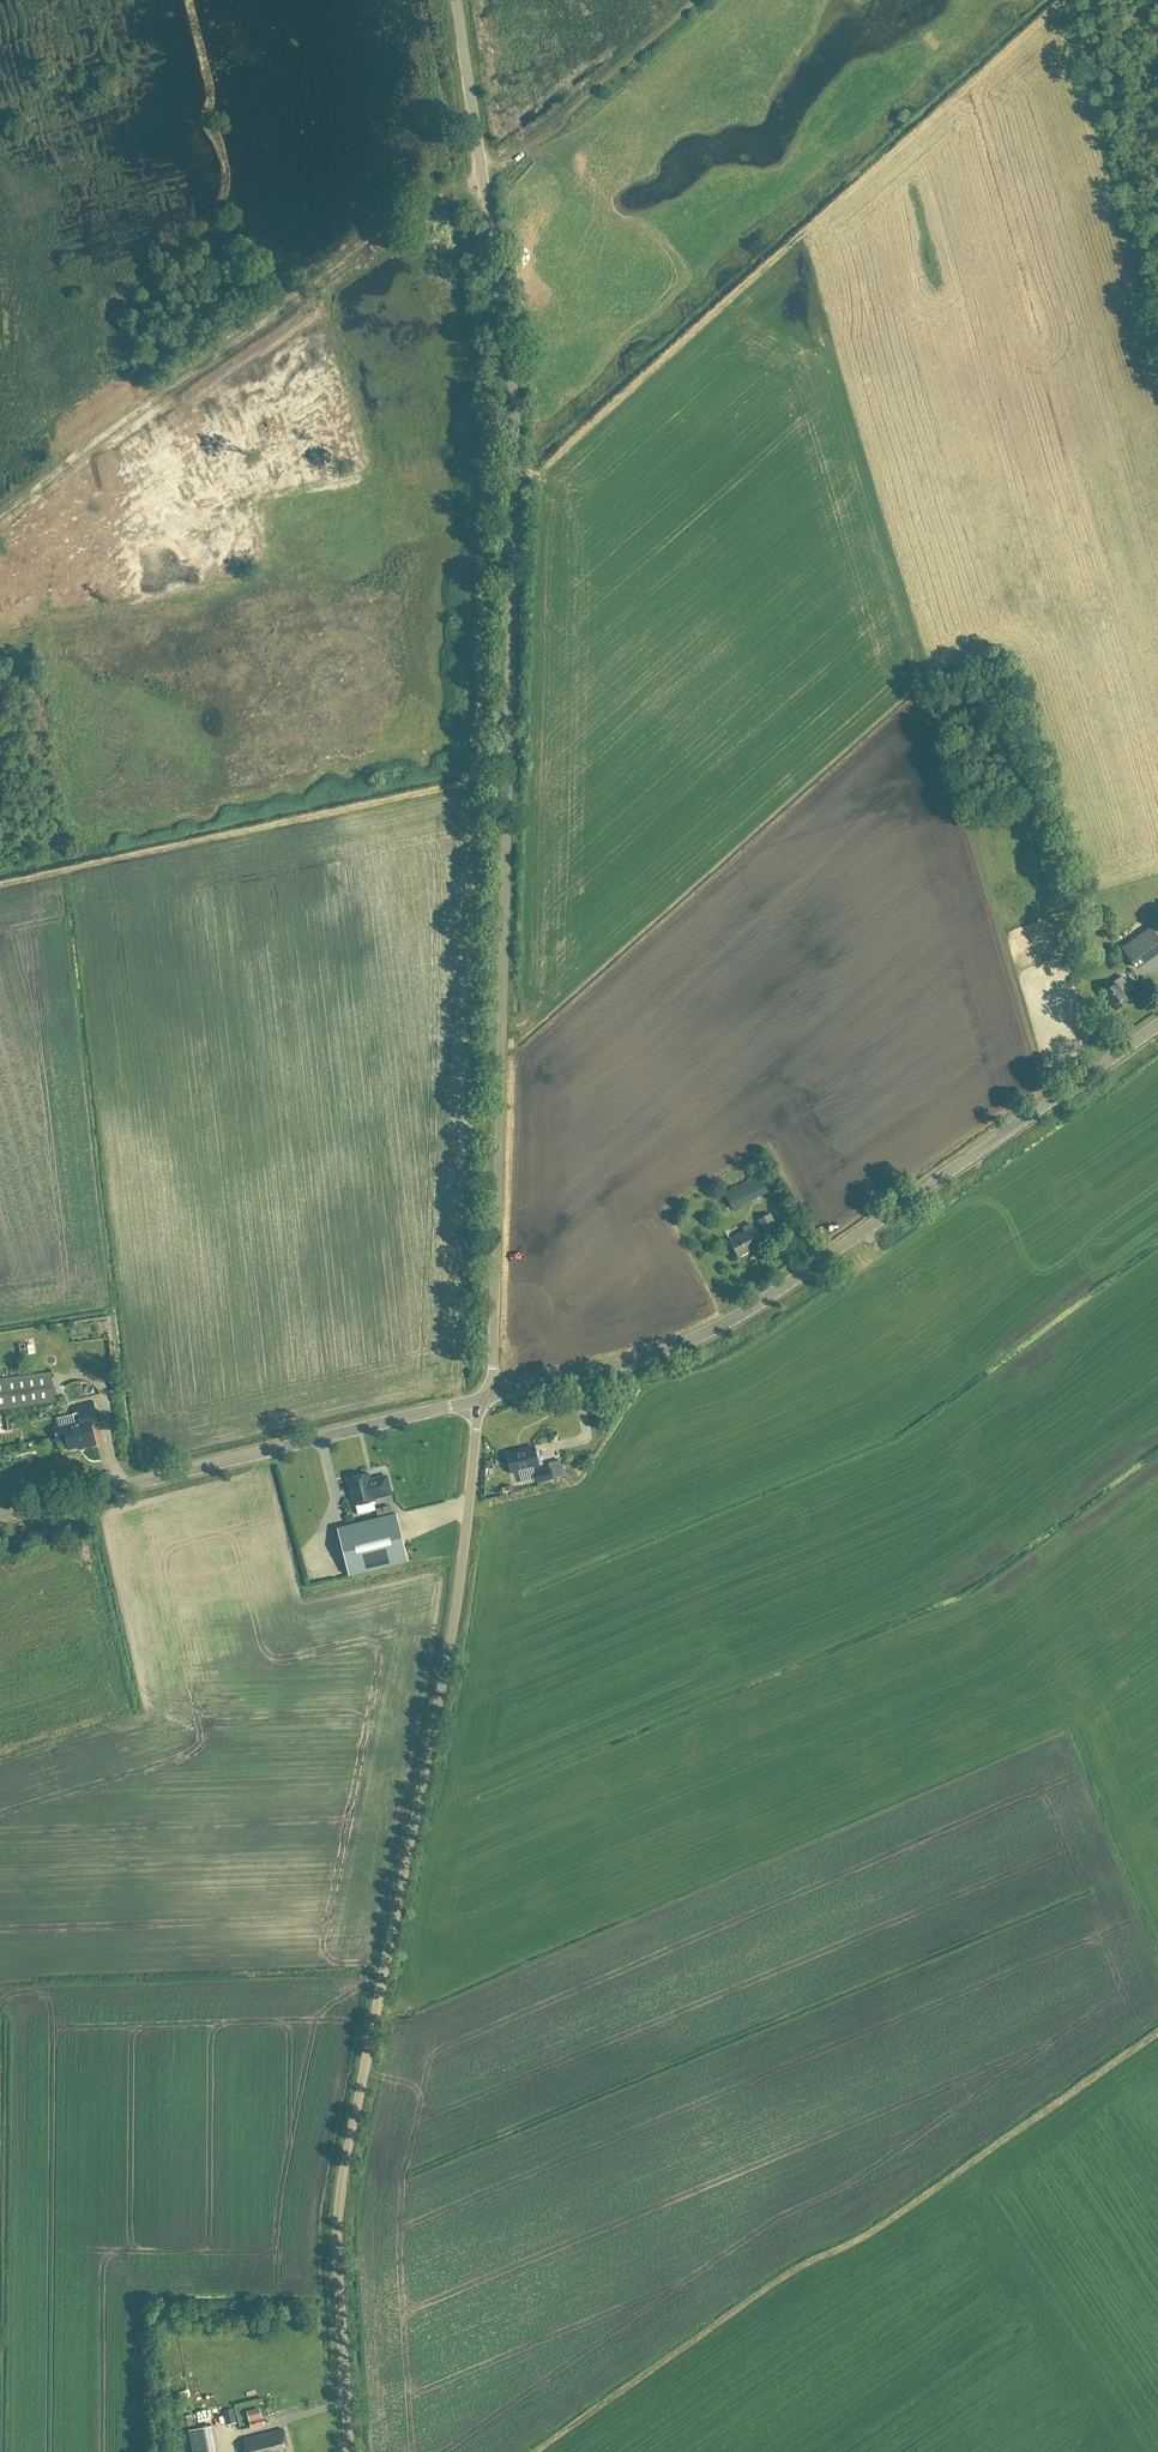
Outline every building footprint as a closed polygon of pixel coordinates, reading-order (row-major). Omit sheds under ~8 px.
[(1157,951),(1157,936),(1151,926),(1122,947),(1135,967),(1157,951)] [(1115,981),(1116,982),(1103,991),(1105,994),(1103,995),(1107,1001),(1109,999),(1116,1009),(1129,999),(1124,993),(1131,988),(1122,975),(1115,981)] [(769,1191),(761,1177),(760,1174),(748,1180),(724,1191),(733,1209),(769,1191)] [(766,1233),(778,1227),(771,1213),(759,1219),(766,1233)] [(755,1248),(764,1243),(754,1227),(753,1227),(751,1223),(744,1227),(746,1231),(730,1239),(739,1255),(755,1247),(755,1248)] [(56,1401),(52,1372),(0,1378),(0,1408),(56,1401)] [(91,1423),(99,1421),(94,1401),(71,1406),(73,1414),(75,1423),(54,1428),(57,1440),(66,1438),(69,1448),(82,1445),(83,1448),(97,1444),(91,1423)] [(604,1415),(614,1412),(612,1405),(602,1408),(604,1415)] [(512,1472),(539,1464),(535,1446),(507,1453),(512,1472)] [(553,1476),(551,1468),(534,1473),(536,1481),(553,1476)] [(351,1477),(348,1478),(354,1505),(375,1500),(375,1497),(392,1493),(387,1475),(370,1479),(369,1473),(360,1475),(358,1473),(352,1474),(351,1477)] [(397,1513),(338,1527),(349,1575),(408,1560),(397,1513)] [(264,2424),(262,2417),(250,2420),(252,2427),(264,2424)] [(212,2425),(188,2430),(193,2451),(218,2451),(212,2425)] [(284,2429),(244,2440),(247,2451),(246,2451),(290,2451),(284,2429)]
